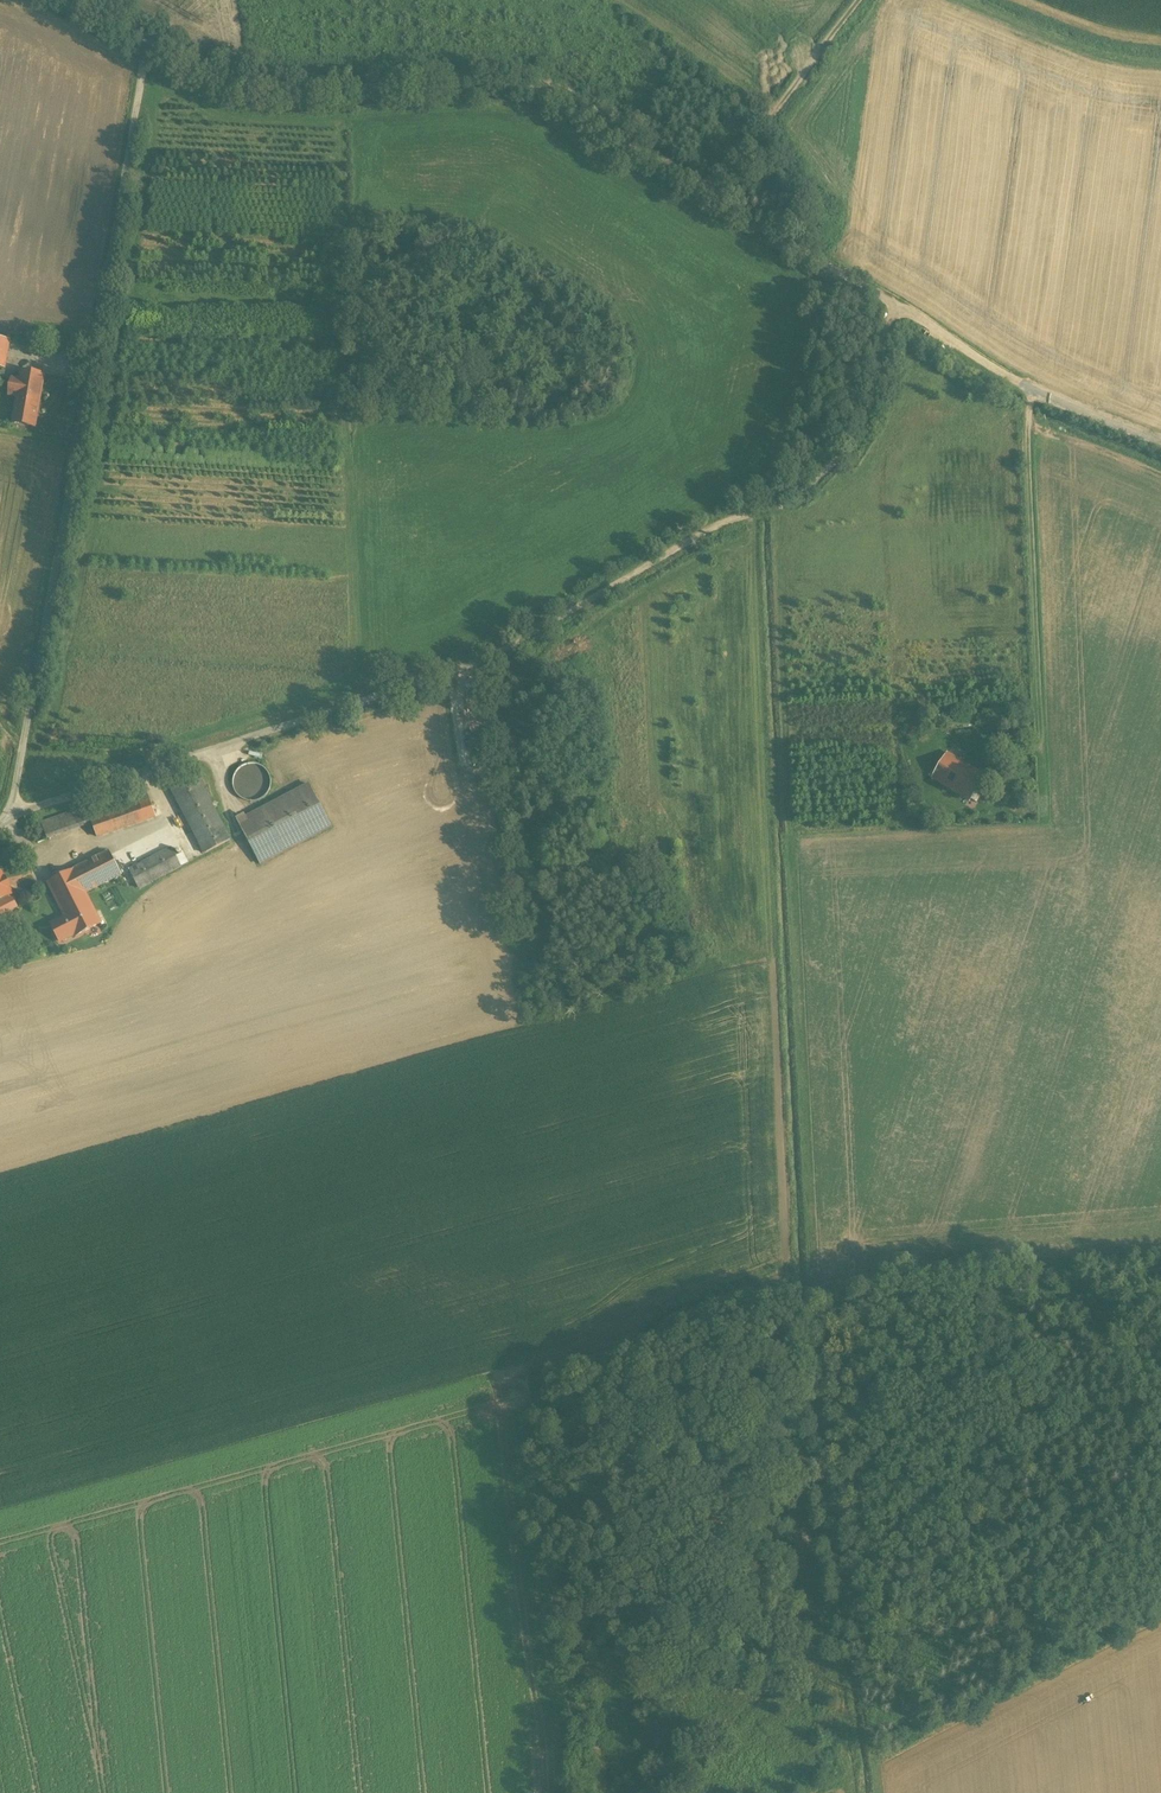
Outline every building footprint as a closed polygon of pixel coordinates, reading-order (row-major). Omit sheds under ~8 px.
[(0,339),(0,367),(4,367),(9,340),(0,339)] [(22,371),(18,391),(40,395),(44,375),(22,371)] [(13,423),(34,427),(40,395),(18,391),(13,423)] [(459,713),(460,730),(468,729),(466,713),(459,713)] [(985,776),(947,753),(931,778),(969,801),(985,776)] [(260,765),(257,764),(251,764),(243,767),(239,771),(237,775),(236,781),(238,789),(241,794),(248,797),(254,798),(260,797),(266,792),(269,787),(271,780),(269,774),(265,768),(260,765)] [(197,777),(172,791),(205,854),(230,840),(197,777)] [(310,785),(238,822),(259,864),(331,827),(310,785)] [(91,816),(90,816),(92,822),(97,837),(155,817),(150,800),(131,807),(130,802),(91,816)] [(47,838),(92,822),(90,816),(91,816),(87,807),(41,823),(47,838)] [(169,826),(120,851),(130,871),(172,849),(179,846),(169,826)] [(172,849),(130,871),(140,888),(181,867),(172,849)] [(60,906),(85,893),(122,875),(109,851),(48,882),(60,906)] [(0,872),(0,915),(16,906),(12,897),(10,898),(9,895),(11,894),(8,887),(10,887),(5,878),(3,878),(0,872)] [(85,893),(60,906),(67,922),(74,935),(75,937),(102,923),(85,893)] [(74,935),(67,922),(54,929),(61,941),(74,935)]
